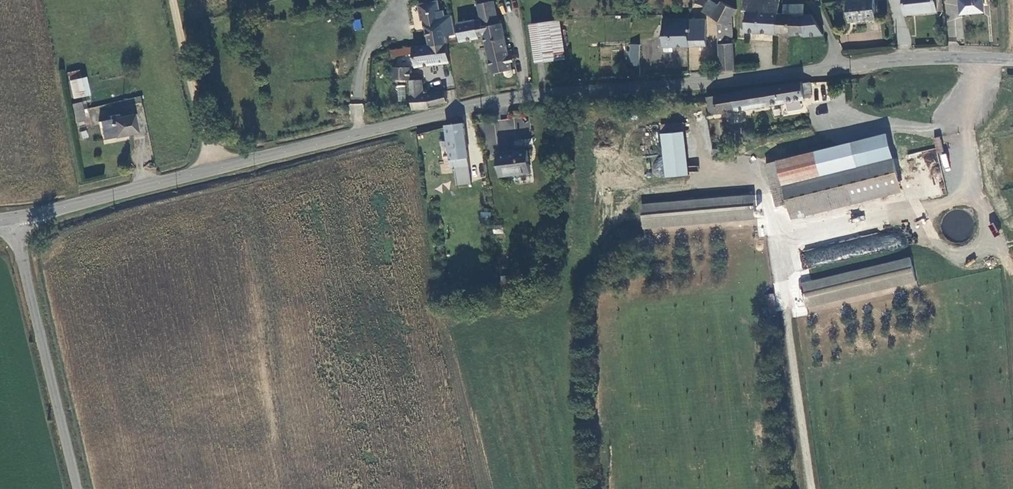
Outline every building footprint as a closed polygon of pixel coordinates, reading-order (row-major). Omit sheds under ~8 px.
[(733,16),(736,8),(720,0),(718,0),(717,2),(709,0),(706,6),(704,10),(718,18),(720,45),(721,70),(735,69),(733,16)] [(776,35),(778,14),(779,0),(745,0),(744,10),(746,11),(745,33),(776,35)] [(876,0),(850,2),(851,23),(860,23),(860,21),(877,19),(876,0)] [(907,14),(938,11),(936,0),(906,0),(907,14)] [(963,13),(984,10),(983,0),(961,0),(963,13)] [(431,45),(448,44),(447,36),(456,34),(452,15),(445,16),(443,17),(443,15),(441,15),(440,11),(438,1),(420,4),(422,15),(424,15),(426,27),(427,26),(431,45)] [(478,22),(477,20),(459,24),(462,42),(487,38),(494,75),(506,73),(508,74),(510,74),(512,73),(513,71),(503,24),(499,25),(494,2),(479,5),(482,21),(478,22)] [(803,5),(784,4),(783,14),(791,15),(789,35),(801,34),(801,36),(823,35),(812,14),(803,14),(803,5)] [(776,35),(789,35),(791,15),(783,14),(778,14),(776,35)] [(706,18),(689,20),(689,46),(707,45),(706,18)] [(354,30),(362,29),(361,19),(353,20),(354,30)] [(674,47),(689,46),(689,20),(664,21),(665,48),(674,47)] [(565,59),(560,22),(532,26),(537,63),(565,59)] [(418,69),(452,63),(448,44),(431,45),(415,47),(416,55),(418,69)] [(640,45),(631,47),(631,58),(627,59),(627,65),(630,65),(631,67),(641,66),(640,45)] [(394,57),(416,55),(415,47),(393,50),(394,57)] [(700,61),(690,60),(689,69),(700,70),(700,61)] [(394,67),(394,80),(412,80),(413,80),(413,77),(413,68),(394,67)] [(79,70),(66,74),(69,82),(81,79),(79,70)] [(445,77),(447,88),(454,86),(452,76),(445,77)] [(423,77),(413,77),(413,80),(412,80),(413,112),(431,109),(430,105),(448,103),(447,91),(425,95),(423,77)] [(88,96),(84,78),(81,79),(69,82),(72,99),(88,96)] [(803,84),(802,82),(706,98),(709,115),(803,100),(803,96),(810,95),(808,84),(803,84)] [(396,85),(397,101),(406,101),(404,85),(396,85)] [(74,113),(76,121),(77,123),(83,122),(79,103),(72,104),(74,113)] [(363,104),(350,104),(349,117),(363,117),(363,104)] [(102,141),(134,133),(130,116),(115,119),(114,115),(108,117),(109,121),(98,123),(102,141)] [(684,122),(661,125),(666,176),(690,174),(684,122)] [(454,167),(457,185),(471,183),(462,123),(445,125),(451,168),(454,167)] [(494,142),(492,124),(484,125),(485,143),(494,142)] [(899,185),(886,133),(776,161),(787,203),(789,212),(899,185)] [(497,154),(499,174),(529,171),(527,150),(497,154)] [(775,207),(787,203),(776,161),(773,162),(772,159),(766,160),(767,163),(764,164),(767,175),(764,175),(766,182),(769,181),(775,207)] [(755,218),(753,195),(641,205),(643,228),(755,218)] [(993,223),(988,226),(994,236),(999,233),(993,223)] [(760,235),(759,227),(752,228),(753,236),(760,235)] [(915,280),(910,257),(800,284),(805,306),(915,280)] [(773,294),(765,295),(767,304),(774,302),(773,294)] [(767,304),(769,314),(776,312),(774,303),(767,304)]
